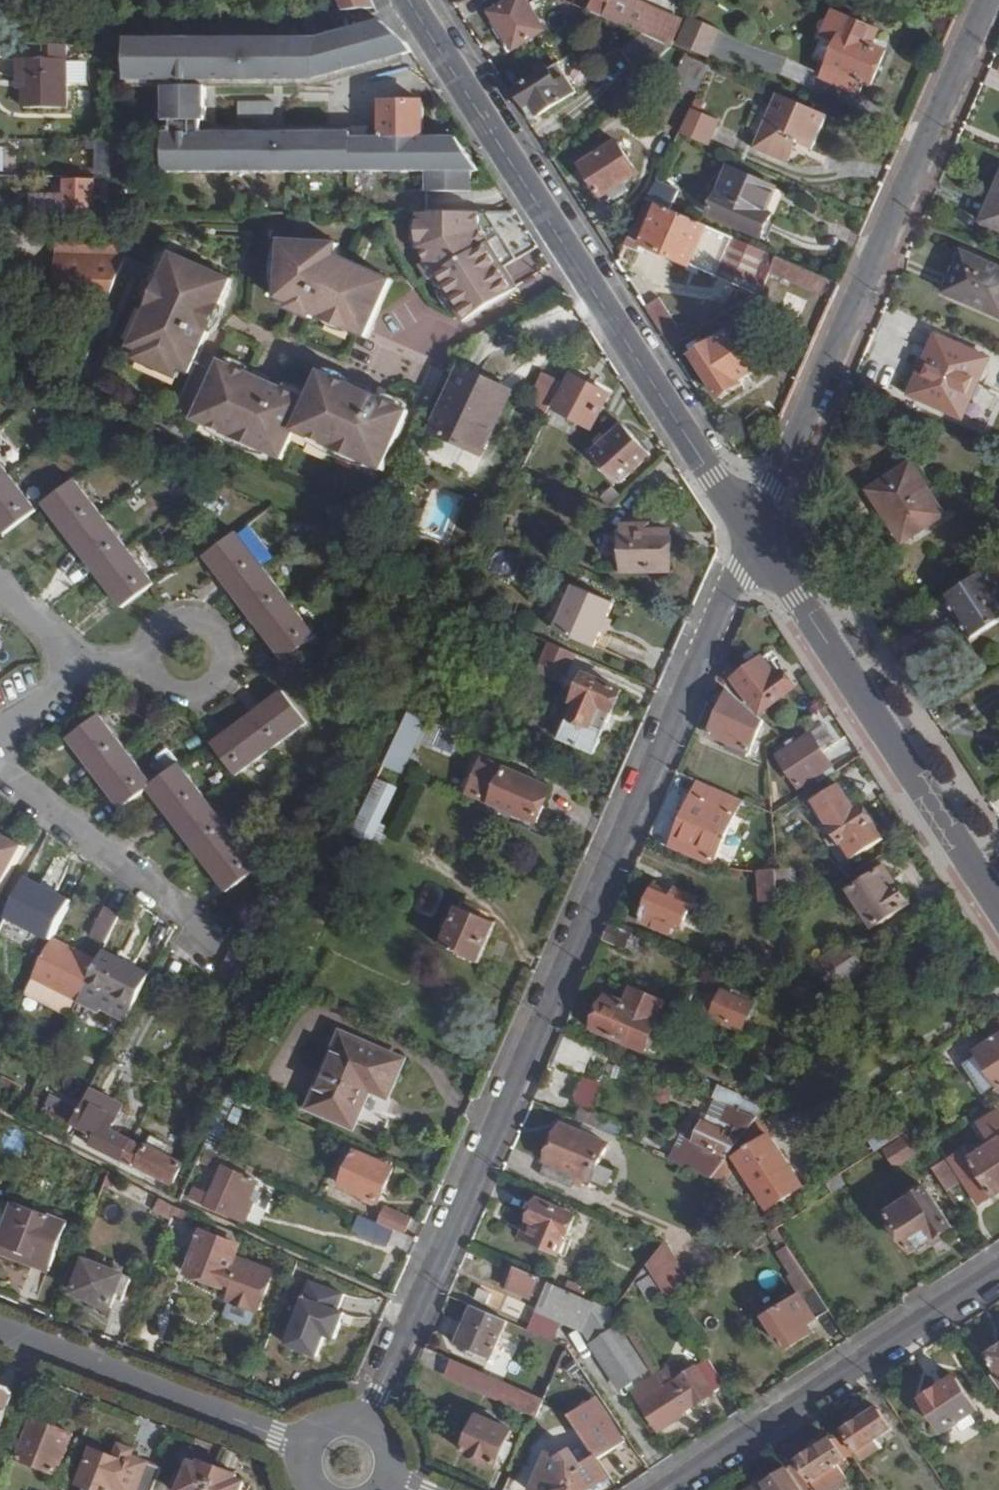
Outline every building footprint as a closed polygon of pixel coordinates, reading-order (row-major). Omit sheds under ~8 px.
[(526,0),(509,0),(492,11),(515,46),(544,27),(526,0)] [(606,0),(591,0),(587,9),(591,11),(601,15),(608,1),(606,0)] [(608,1),(601,15),(631,28),(635,26),(640,32),(669,45),(681,19),(639,0),(608,0),(608,1)] [(823,74),(860,91),(865,80),(871,82),(886,49),(867,41),(873,26),(834,8),(824,32),(838,39),(829,62),(823,74)] [(718,27),(688,13),(676,42),(706,55),(718,27)] [(127,81),(313,81),(405,54),(414,51),(407,42),(382,21),(310,39),(127,40),(126,81),(127,81)] [(622,51),(641,73),(669,45),(640,32),(622,51)] [(45,45),(45,56),(66,57),(66,45),(45,45)] [(114,57),(114,46),(99,46),(99,56),(114,57)] [(709,63),(684,52),(672,78),(697,89),(709,63)] [(314,89),(407,61),(405,54),(313,81),(127,81),(127,88),(165,89),(205,89),(314,89)] [(66,57),(45,56),(45,60),(24,60),(24,110),(66,111),(66,57)] [(577,90),(559,61),(517,88),(534,116),(577,90)] [(205,89),(165,89),(165,123),(205,123),(205,89)] [(813,149),(828,115),(779,93),(754,149),(783,160),(792,140),(798,143),(813,149)] [(423,104),(382,104),(382,139),(424,139),(423,104)] [(679,131),(707,143),(718,119),(690,106),(679,131)] [(201,127),(201,134),(354,135),(354,139),(369,139),(369,127),(201,127)] [(201,134),(165,135),(165,173),(424,173),(424,193),(470,193),(470,173),(478,174),(458,139),(447,139),(424,139),(382,139),(369,139),(354,139),(354,135),(201,134)] [(637,169),(616,137),(580,161),(600,192),(608,188),(613,196),(627,186),(622,179),(637,169)] [(789,163),(798,143),(792,140),(783,160),(789,163)] [(775,186),(730,166),(710,211),(762,234),(772,213),(765,210),(775,186)] [(656,179),(647,199),(670,209),(679,189),(656,179)] [(36,195),(36,213),(94,213),(94,182),(68,182),(68,195),(36,195)] [(985,220),(998,226),(998,188),(985,220)] [(647,199),(625,244),(638,250),(641,243),(690,265),(691,262),(757,292),(762,288),(771,268),(776,256),(670,209),(647,199)] [(517,259),(487,212),(415,212),(416,248),(425,262),(419,266),(428,281),(435,277),(460,317),(495,295),(492,289),(511,277),(505,267),(517,259)] [(119,253),(119,236),(59,236),(60,301),(106,301),(126,254),(119,253)] [(400,285),(344,261),(344,248),(286,245),(283,304),(301,312),(304,306),(317,312),(314,317),(331,325),(334,321),(360,332),(357,337),(374,344),(400,285)] [(947,290),(998,314),(998,266),(964,250),(947,290)] [(212,322),(215,324),(235,281),(175,253),(130,348),(190,376),(210,334),(208,332),(212,322)] [(776,256),(771,268),(822,292),(827,278),(776,256)] [(657,296),(645,305),(672,347),(685,338),(657,296)] [(317,312),(304,306),(301,312),(314,317),(317,312)] [(756,368),(731,330),(707,345),(701,335),(688,344),(694,354),(694,355),(722,396),(742,382),(740,379),(756,368)] [(935,354),(917,395),(963,415),(989,357),(938,335),(931,351),(935,354)] [(257,445),(283,457),(310,397),(219,356),(192,417),(237,437),(240,433),(259,441),(257,445)] [(310,397),(296,429),(341,449),(343,444),(362,453),(360,457),(386,469),(413,408),(323,369),(310,397)] [(534,398),(553,406),(566,380),(546,371),(534,398)] [(497,391),(459,373),(429,437),(480,460),(494,430),(482,424),(497,391)] [(609,393),(573,376),(556,410),(593,428),(609,393)] [(482,424),(494,430),(509,397),(497,391),(482,424)] [(651,454),(625,425),(594,456),(621,484),(651,454)] [(14,467),(25,458),(7,437),(0,443),(0,449),(14,467)] [(870,488),(904,541),(945,513),(913,462),(870,488)] [(0,464),(0,526),(6,534),(36,511),(0,464)] [(152,583),(74,481),(45,504),(122,606),(152,583)] [(624,532),(605,533),(606,567),(626,567),(627,572),(671,570),(670,545),(674,544),(674,536),(670,536),(669,530),(641,531),(641,525),(625,526),(624,532)] [(236,533),(205,556),(284,660),(314,635),(236,533)] [(974,632),(998,615),(998,587),(988,570),(947,596),(954,607),(957,605),(974,632)] [(596,639),(603,624),(609,611),(615,599),(576,580),(557,621),(596,639)] [(609,611),(603,624),(610,627),(616,613),(609,611)] [(577,653),(538,636),(528,657),(567,674),(577,653)] [(773,676),(760,657),(733,675),(758,710),(792,686),(782,672),(773,676)] [(559,740),(595,754),(622,691),(587,676),(579,694),(573,693),(570,702),(579,705),(573,718),(568,717),(559,740)] [(751,749),(764,720),(729,690),(710,732),(730,741),(751,749)] [(305,723),(282,691),(212,744),(236,775),(305,723)] [(402,725),(392,745),(408,753),(424,719),(408,712),(402,725)] [(256,868),(179,764),(152,784),(100,716),(69,739),(122,807),(148,787),(225,891),(256,868)] [(807,729),(800,732),(800,735),(788,744),(790,749),(780,756),(800,787),(831,766),(807,729)] [(748,755),(751,749),(730,741),(728,746),(748,755)] [(392,745),(383,766),(398,773),(408,753),(392,745)] [(551,788),(487,760),(471,793),(537,822),(551,788)] [(714,867),(742,800),(702,783),(694,799),(685,794),(663,844),(714,867)] [(835,786),(815,800),(843,842),(845,841),(856,857),(883,839),(872,822),(874,821),(862,804),(852,811),(835,786)] [(359,817),(345,846),(364,854),(376,825),(359,817)] [(0,831),(0,891),(26,845),(0,831)] [(912,902),(888,867),(852,891),(875,927),(912,902)] [(779,901),(776,871),(759,873),(760,902),(779,901)] [(788,871),(776,871),(779,901),(790,899),(788,871)] [(54,934),(71,899),(27,876),(7,916),(52,938),(54,934)] [(668,891),(657,885),(641,920),(672,935),(677,926),(685,929),(698,898),(672,886),(668,891)] [(108,939),(122,911),(106,905),(92,931),(108,939)] [(496,922),(460,906),(443,946),(479,962),(496,922)] [(642,938),(609,924),(604,937),(635,952),(642,938)] [(80,995),(87,981),(100,956),(54,934),(52,938),(35,973),(80,995)] [(830,972),(862,951),(852,937),(821,958),(830,972)] [(134,1005),(152,971),(104,947),(100,956),(87,981),(134,1005)] [(870,964),(862,951),(830,972),(819,979),(828,992),(870,964)] [(134,1005),(87,981),(80,995),(79,997),(102,1009),(103,1005),(128,1018),(134,1005)] [(666,1001),(636,988),(627,1004),(609,997),(595,1028),(646,1050),(666,1001)] [(722,998),(715,995),(708,1012),(714,1015),(714,1017),(743,1030),(754,1004),(741,998),(742,994),(736,991),(733,995),(725,991),(722,998)] [(402,1060),(342,1035),(331,1059),(333,1060),(312,1107),(352,1124),(373,1078),(390,1087),(402,1060)] [(789,1054),(788,1044),(769,1036),(765,1044),(789,1054)] [(596,1046),(576,1037),(562,1069),(583,1077),(596,1046)] [(977,1052),(998,1084),(998,1038),(977,1052)] [(789,1061),(789,1054),(765,1044),(763,1049),(789,1061)] [(576,1102),(597,1109),(607,1083),(585,1075),(576,1102)] [(230,1093),(236,1095),(240,1087),(234,1084),(230,1093)] [(759,1117),(765,1108),(744,1098),(740,1094),(720,1085),(714,1098),(718,1099),(737,1108),(759,1117)] [(123,1160),(133,1140),(111,1129),(123,1104),(91,1088),(64,1141),(119,1169),(123,1160)] [(718,1099),(710,1117),(729,1125),(737,1108),(718,1099)] [(758,1118),(759,1117),(737,1108),(729,1125),(710,1117),(704,1115),(701,1119),(697,1117),(684,1150),(678,1149),(672,1162),(712,1179),(715,1175),(729,1157),(733,1151),(758,1118)] [(981,1125),(994,1145),(979,1155),(971,1146),(952,1160),(980,1203),(998,1191),(998,1193),(998,1113),(981,1125)] [(758,1118),(733,1151),(739,1158),(739,1159),(770,1207),(803,1183),(771,1133),(768,1134),(758,1118)] [(908,1128),(902,1120),(871,1140),(876,1148),(908,1128)] [(578,1175),(591,1180),(598,1164),(607,1144),(562,1124),(540,1174),(572,1188),(578,1175)] [(921,1149),(911,1134),(886,1151),(895,1166),(921,1149)] [(147,1148),(133,1140),(123,1160),(173,1184),(183,1166),(165,1157),(170,1147),(152,1138),(147,1148)] [(392,1168),(356,1152),(341,1184),(348,1188),(346,1192),(359,1198),(362,1193),(378,1201),(392,1168)] [(723,1182),(736,1167),(729,1157),(715,1175),(723,1182)] [(944,1159),(932,1166),(941,1180),(949,1191),(960,1183),(944,1159)] [(598,1164),(591,1180),(607,1187),(614,1171),(598,1164)] [(210,1194),(197,1189),(193,1199),(245,1220),(253,1203),(248,1200),(256,1182),(222,1166),(210,1194)] [(846,1183),(839,1173),(826,1182),(831,1191),(846,1183)] [(890,1214),(914,1251),(917,1249),(922,1250),(930,1244),(930,1241),(953,1225),(929,1188),(890,1214)] [(159,1212),(172,1219),(174,1213),(177,1206),(164,1200),(159,1212)] [(577,1217),(540,1201),(523,1237),(560,1254),(577,1217)] [(68,1222),(16,1203),(2,1239),(3,1244),(5,1247),(31,1256),(29,1262),(50,1270),(68,1222)] [(194,1221),(196,1215),(177,1206),(174,1213),(194,1221)] [(394,1228),(405,1232),(411,1217),(385,1207),(380,1222),(394,1228)] [(394,1228),(380,1222),(360,1213),(353,1228),(388,1243),(394,1228)] [(237,1246),(242,1235),(210,1221),(205,1233),(204,1231),(186,1271),(206,1279),(207,1284),(215,1287),(220,1285),(222,1287),(223,1284),(231,1288),(225,1300),(226,1300),(220,1314),(221,1318),(243,1328),(247,1326),(253,1312),(253,1313),(270,1275),(242,1262),(241,1264),(233,1261),(239,1247),(237,1246)] [(84,1236),(77,1256),(88,1260),(95,1241),(84,1236)] [(809,1324),(831,1310),(802,1266),(788,1245),(779,1251),(793,1274),(789,1276),(801,1294),(768,1316),(789,1348),(812,1331),(809,1324)] [(126,1275),(88,1260),(74,1293),(111,1308),(118,1293),(126,1275)] [(541,1277),(513,1265),(503,1286),(531,1298),(533,1295),(541,1277)] [(650,1300),(664,1291),(652,1273),(639,1281),(650,1300)] [(126,1275),(118,1293),(125,1296),(133,1277),(126,1275)] [(541,1277),(533,1295),(537,1296),(545,1278),(544,1278),(541,1277)] [(611,1319),(615,1310),(583,1295),(566,1288),(550,1281),(538,1308),(583,1328),(622,1386),(645,1371),(618,1330),(612,1333),(605,1323),(611,1319)] [(566,1288),(583,1295),(586,1291),(580,1288),(581,1287),(569,1281),(566,1288)] [(311,1282),(287,1345),(318,1357),(326,1335),(335,1339),(345,1313),(338,1310),(344,1294),(311,1282)] [(509,1320),(472,1304),(456,1343),(492,1358),(509,1320)] [(553,1325),(534,1317),(529,1329),(548,1337),(553,1325)] [(988,1357),(998,1375),(998,1350),(988,1357)] [(546,1396),(455,1357),(447,1374),(538,1414),(546,1396)] [(697,1404),(727,1384),(709,1358),(688,1373),(680,1360),(658,1375),(666,1388),(642,1402),(660,1429),(678,1417),(677,1414),(695,1403),(697,1404)] [(945,1433),(980,1411),(958,1379),(924,1401),(945,1433)] [(538,1414),(535,1421),(546,1426),(562,1389),(552,1384),(546,1396),(538,1414)] [(13,1393),(0,1388),(0,1427),(13,1393)] [(572,1417),(598,1457),(625,1441),(597,1399),(572,1417)] [(891,1430),(879,1411),(846,1433),(864,1462),(882,1450),(876,1440),(891,1430)] [(513,1431),(479,1417),(464,1451),(498,1465),(513,1431)] [(71,1436),(34,1421),(19,1458),(58,1473),(71,1436)] [(839,1435),(790,1468),(803,1489),(819,1489),(814,1482),(852,1456),(839,1435)] [(91,1450),(78,1483),(94,1489),(113,1489),(124,1463),(91,1450)] [(598,1457),(584,1466),(573,1451),(561,1459),(550,1454),(533,1489),(588,1489),(609,1476),(598,1457)] [(219,1467),(202,1460),(200,1465),(190,1462),(178,1489),(210,1489),(219,1467)] [(219,1467),(210,1489),(241,1489),(244,1482),(235,1478),(237,1473),(219,1467)] [(790,1468),(757,1489),(803,1489),(790,1468)]
